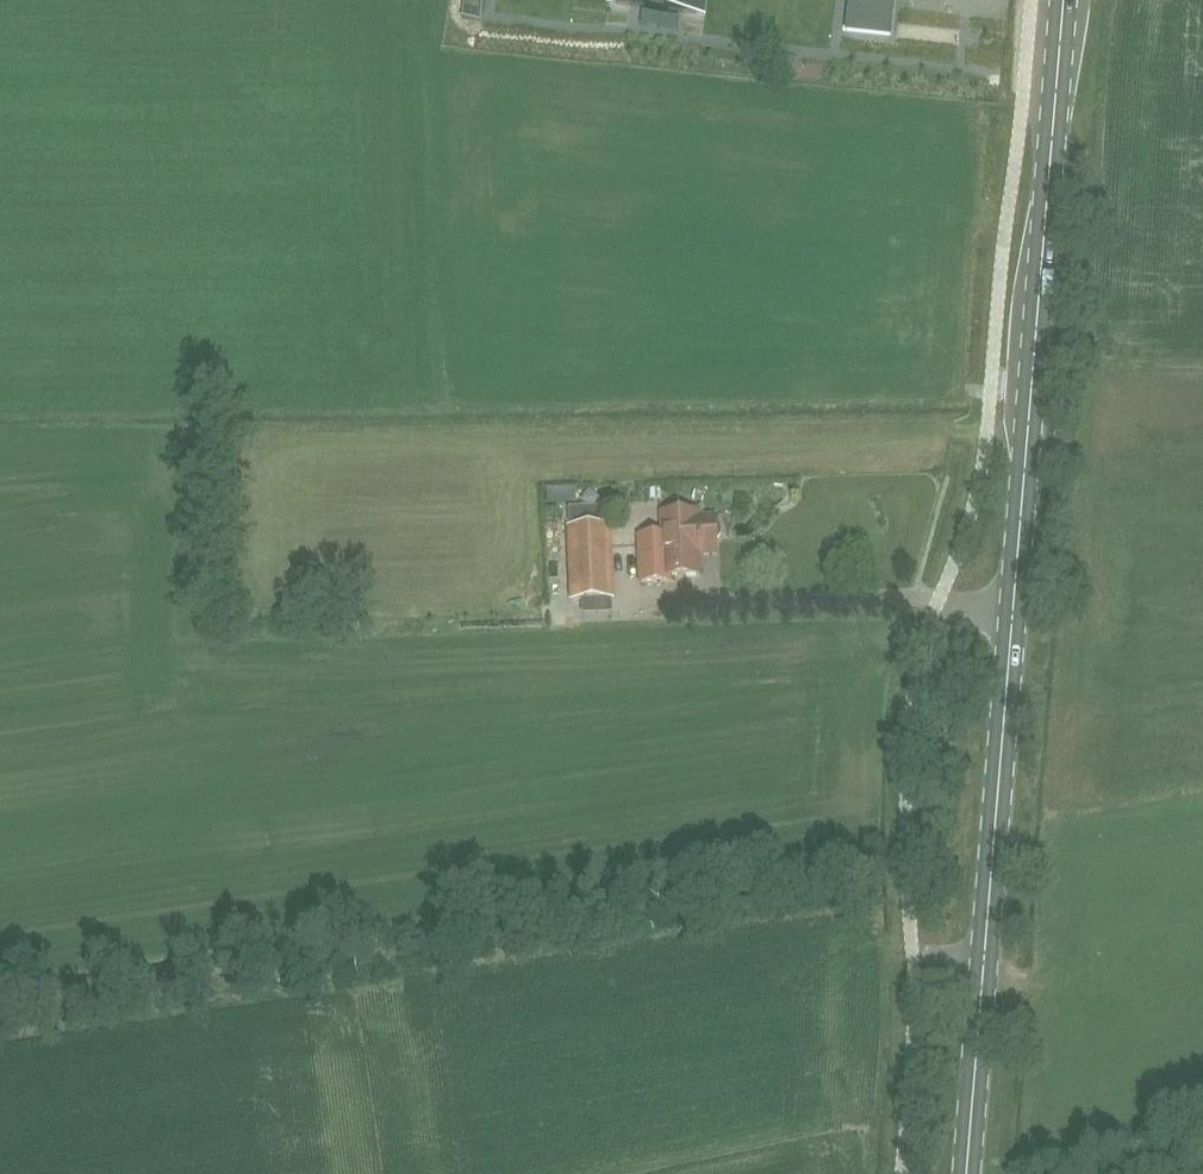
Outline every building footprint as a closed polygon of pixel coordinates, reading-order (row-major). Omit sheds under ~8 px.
[(617,5),(696,14),(698,0),(618,0),(617,5)] [(847,32),(890,37),(895,0),(851,0),(847,32)] [(565,494),(565,517),(579,517),(579,494),(565,494)] [(663,514),(663,535),(640,536),(642,583),(670,582),(670,576),(700,575),(699,554),(717,553),(716,539),(719,539),(722,534),(721,526),(719,521),(716,521),(716,518),(698,519),(698,513),(663,514)] [(609,527),(571,529),(574,600),(612,598),(609,527)]
